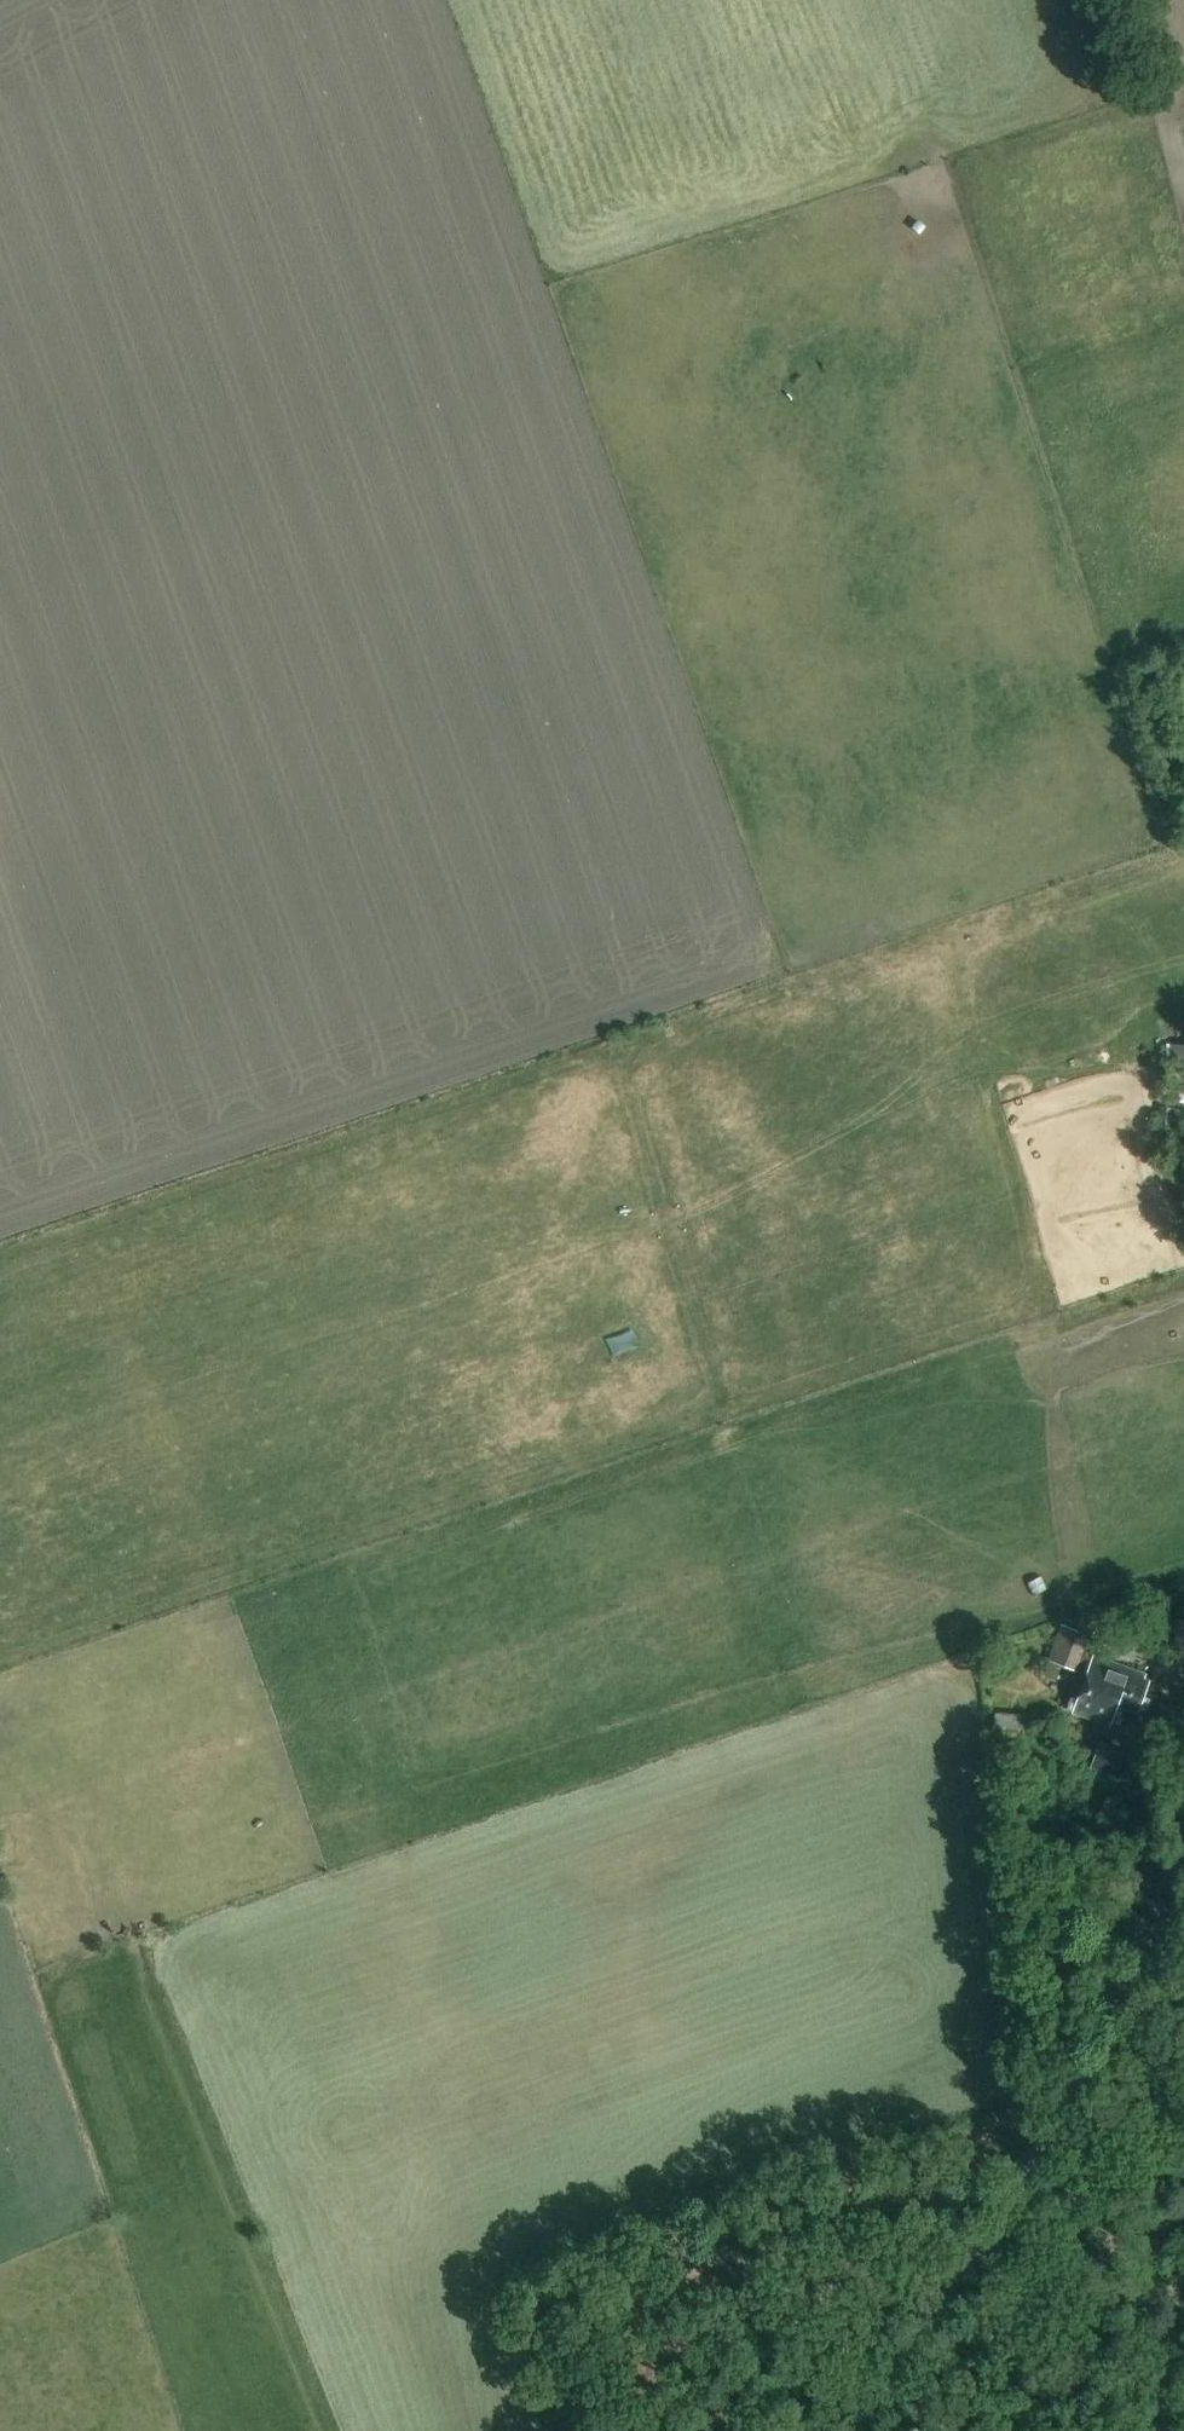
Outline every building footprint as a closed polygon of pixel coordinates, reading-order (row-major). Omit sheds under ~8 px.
[(1166,1043),(1166,1073),(1183,1073),(1183,1044),(1166,1043)] [(1117,1599),(1099,1605),(1102,1614),(1121,1609),(1117,1599)] [(1079,1614),(1075,1624),(1089,1630),(1093,1619),(1079,1614)] [(1061,1624),(1048,1659),(1076,1670),(1089,1634),(1061,1624)] [(1112,1727),(1117,1715),(1120,1706),(1141,1713),(1152,1681),(1146,1679),(1148,1675),(1103,1660),(1093,1656),(1073,1713),(1112,1727)]
